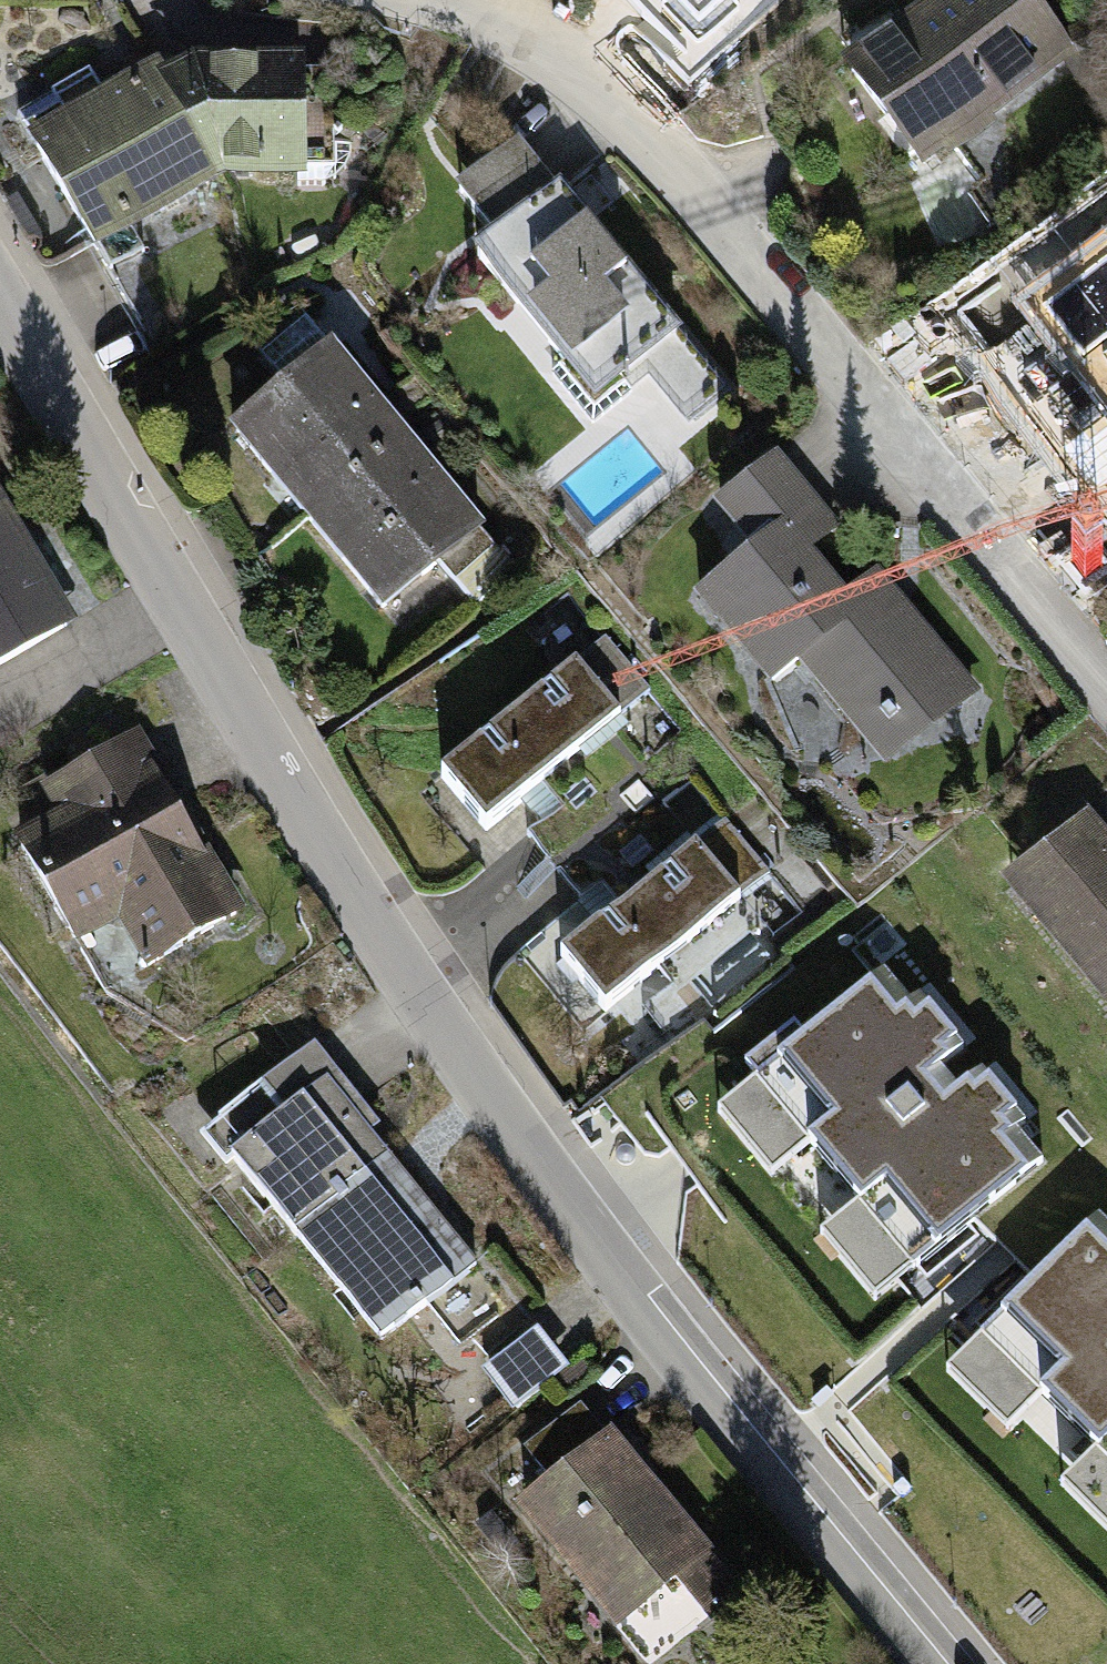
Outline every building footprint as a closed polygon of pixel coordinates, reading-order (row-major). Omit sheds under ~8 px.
[(922,162),(943,145),(955,148),(981,127),(981,116),(1057,58),(1066,50),(1027,0),(943,0),(912,24),(894,1),(858,28),(876,51),(852,70),(922,162)] [(1087,50),(1106,50),(1106,18),(1094,28),(1091,25),(1082,32),(1087,50)] [(1087,50),(1069,48),(1066,50),(1057,58),(1106,121),(1106,129),(1081,145),(1094,161),(1106,150),(1106,50),(1087,50)] [(194,75),(172,90),(218,170),(297,169),(298,185),(324,184),(334,179),(345,170),(350,159),(350,141),(358,132),(311,88),(296,88),(296,74),(234,74),(224,58),(205,69),(208,75),(194,75)] [(19,115),(110,271),(144,252),(127,223),(218,170),(172,90),(162,73),(106,106),(95,85),(61,104),(55,94),(19,115)] [(663,343),(676,333),(560,188),(552,194),(513,147),(459,190),(497,238),(478,254),(565,362),(553,372),(594,423),(631,393),(625,385),(633,379),(629,374),(648,359),(646,356),(663,343)] [(8,201),(29,238),(39,232),(17,196),(8,201)] [(1106,291),(1106,256),(1090,269),(1106,291)] [(1018,287),(963,334),(1006,385),(1061,338),(1018,287)] [(234,430),(308,519),(406,438),(299,309),(255,338),(291,383),(234,430)] [(725,392),(676,333),(663,343),(711,403),(725,392)] [(514,566),(406,438),(308,519),(382,606),(439,559),(478,605),(514,566)] [(833,527),(774,455),(720,500),(758,546),(699,596),(773,685),(803,660),(862,732),(884,726),(887,731),(902,722),(896,713),(932,684),(954,710),(972,695),(900,607),(887,614),(879,604),(888,592),(873,575),(844,599),(805,552),(833,527)] [(66,625),(0,513),(0,664),(66,625)] [(441,773),(486,826),(542,779),(598,732),(650,687),(605,635),(441,773)] [(888,764),(954,710),(932,684),(896,713),(902,722),(887,731),(884,726),(862,732),(888,764)] [(542,779),(561,804),(526,833),(554,866),(646,788),(598,732),(542,779)] [(21,847),(105,989),(235,913),(152,772),(150,774),(130,740),(28,800),(47,832),(21,847)] [(695,846),(646,788),(554,866),(581,898),(601,882),(622,907),(695,846)] [(622,907),(561,958),(605,1011),(769,873),(725,820),(695,846),(622,907)] [(1106,994),(1106,849),(1083,820),(1032,862),(1057,891),(1035,909),(1106,994)] [(793,1026),(745,1066),(914,1268),(1042,1161),(1016,1130),(1025,1122),(919,996),(910,1003),(884,972),(803,1039),(793,1026)] [(336,1198),(388,1156),(370,1132),(329,1082),(339,1073),(314,1042),(217,1122),(240,1149),(231,1156),(234,1161),(295,1234),(337,1200),(336,1198)] [(329,1082),(370,1132),(380,1123),(339,1073),(329,1082)] [(240,1149),(217,1122),(200,1136),(226,1168),(234,1161),(231,1156),(240,1149)] [(295,1234),(381,1340),(476,1263),(388,1156),(336,1198),(337,1200),(295,1234)] [(981,1336),(1106,1458),(1106,1224),(1098,1215),(981,1336)] [(485,1370),(517,1409),(564,1372),(533,1332),(485,1370)] [(556,1483),(527,1506),(649,1655),(690,1622),(660,1587),(677,1573),(701,1554),(581,1408),(529,1450),(556,1483)] [(736,1594),(701,1554),(677,1573),(711,1615),(736,1594)]
